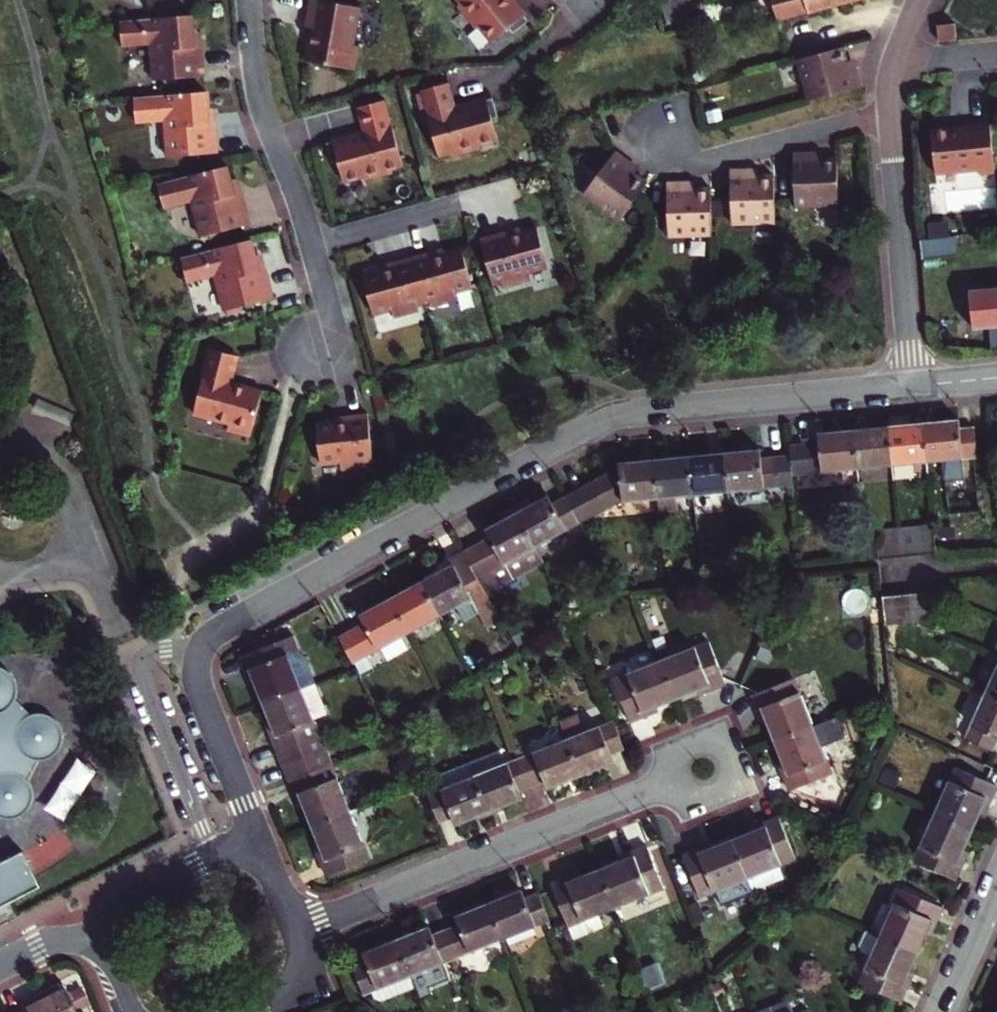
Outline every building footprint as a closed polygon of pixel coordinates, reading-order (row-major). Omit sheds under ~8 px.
[(322,0),(309,0),(307,12),(305,26),(312,27),(306,61),(355,70),(360,46),(353,45),(360,7),(322,0)] [(447,1),(472,32),(476,29),(489,45),(506,32),(510,37),(525,25),(506,0),(448,0),(447,1)] [(667,27),(681,24),(690,22),(692,29),(698,28),(692,0),(661,0),(667,27)] [(777,22),(854,0),(771,0),(777,22)] [(189,15),(116,21),(119,48),(151,45),(154,80),(202,76),(200,62),(199,46),(192,47),(191,32),(189,15)] [(940,22),(942,38),(956,36),(955,20),(940,22)] [(192,47),(199,46),(198,31),(191,32),(192,47)] [(797,58),(809,99),(862,84),(857,66),(849,68),(847,59),(843,45),(797,58)] [(849,68),(857,66),(855,57),(847,59),(849,68)] [(446,86),(418,94),(435,159),(446,156),(448,161),(476,153),(475,148),(494,143),(489,122),(495,120),(489,101),(453,111),(446,86)] [(205,91),(133,98),(135,124),(166,122),(169,156),(217,153),(215,133),(214,123),(208,123),(207,110),(205,91)] [(400,169),(382,103),(353,111),(357,122),(361,137),(324,147),(330,167),(336,165),(341,186),(361,180),(363,185),(391,177),(389,172),(400,169)] [(996,167),(996,130),(996,120),(970,122),(970,125),(959,126),(955,123),(937,125),(941,168),(981,165),(985,168),(996,167)] [(620,218),(634,200),(647,180),(636,171),(629,167),(634,160),(617,148),(585,192),(620,218)] [(815,160),(823,159),(823,150),(815,151),(815,160)] [(795,152),(797,206),(840,204),(838,158),(823,159),(815,160),(815,151),(795,152)] [(636,171),(640,165),(635,161),(634,160),(629,167),(636,171)] [(229,165),(158,184),(164,210),(195,202),(205,237),(251,225),(243,192),(236,194),(232,180),(229,165)] [(734,223),(777,222),(775,174),(761,175),(753,175),(753,168),(733,169),(734,223)] [(236,194),(243,192),(239,178),(232,180),(236,194)] [(712,234),(710,187),(695,188),(687,189),(686,181),(666,182),(669,237),(712,234)] [(538,249),(527,210),(511,214),(501,217),(499,213),(470,221),(483,268),(491,266),(492,270),(521,262),(519,254),(538,249)] [(463,269),(452,230),(422,238),(423,243),(411,246),(404,248),(415,286),(421,284),(422,289),(446,283),(444,274),(463,269)] [(220,276),(225,295),(229,310),(274,299),(267,269),(260,270),(257,256),(252,240),(182,258),(189,284),(220,276)] [(945,240),(915,248),(918,265),(949,257),(945,240)] [(383,249),(353,257),(364,296),(382,291),(384,300),(409,293),(407,288),(415,286),(404,248),(396,250),(384,253),(383,249)] [(267,269),(263,254),(257,256),(260,270),(267,269)] [(996,326),(996,289),(969,291),(972,329),(996,326)] [(232,426),(229,434),(252,440),(264,393),(233,385),(240,358),(212,351),(205,379),(207,380),(197,417),(232,426)] [(318,465),(338,463),(339,472),(364,469),(364,463),(363,460),(370,459),(365,414),(345,416),(345,421),(330,423),(314,424),(318,465)] [(961,422),(924,425),(928,463),(944,462),(947,482),(965,480),(963,460),(979,458),(976,428),(962,430),(961,422)] [(893,466),(928,463),(924,425),(890,429),(893,466)] [(858,470),(893,466),(890,429),(855,432),(858,470)] [(794,476),(858,470),(855,432),(819,436),(820,445),(792,447),(793,457),(794,476)] [(726,454),(730,492),(795,486),(794,476),(793,457),(762,460),(761,451),(726,454)] [(694,496),(730,492),(726,454),(690,457),(694,496)] [(694,496),(690,457),(656,461),(660,499),(694,496)] [(566,499),(580,524),(619,503),(645,501),(646,515),(661,514),(660,499),(656,461),(620,464),(620,469),(566,499)] [(518,514),(537,548),(580,524),(566,499),(558,503),(554,495),(534,505),(518,514)] [(518,514),(534,505),(530,498),(515,507),(518,514)] [(515,507),(499,516),(502,523),(518,514),(515,507)] [(465,554),(479,580),(537,548),(518,514),(502,523),(486,532),(491,540),(465,554)] [(922,556),(937,554),(934,526),(920,527),(922,556)] [(908,557),(922,556),(920,527),(905,528),(908,557)] [(891,530),(894,559),(908,557),(905,528),(899,529),(891,530)] [(878,560),(894,559),(891,530),(875,531),(878,560)] [(423,583),(442,617),(486,592),(479,580),(465,554),(450,562),(453,566),(423,583)] [(393,599),(411,633),(442,617),(423,583),(393,599)] [(927,594),(929,623),(944,621),(942,597),(942,593),(927,594)] [(915,624),(929,623),(927,594),(912,595),(915,624)] [(915,624),(912,595),(897,596),(900,625),(915,624)] [(900,625),(897,596),(882,598),(885,627),(900,625)] [(353,631),(368,657),(411,633),(393,599),(362,617),(365,624),(353,631)] [(341,637),(355,664),(368,657),(353,631),(341,637)] [(254,678),(264,703),(315,683),(305,658),(296,654),(289,657),(289,655),(300,651),(294,636),(241,657),(250,679),(254,678)] [(710,643),(663,662),(678,701),(702,692),(704,696),(728,686),(710,643)] [(614,682),(632,724),(654,716),(652,712),(678,701),(663,662),(614,682)] [(2,817),(12,815),(20,810),(26,802),(27,797),(27,788),(23,779),(31,759),(35,759),(44,756),(48,754),(54,747),(56,742),(57,733),(55,724),(52,720),(45,714),(41,711),(33,710),(27,710),(16,699),(18,691),(18,684),(15,677),(13,674),(7,669),(1,665),(0,665),(0,817),(2,817)] [(987,694),(996,699),(996,671),(987,694)] [(768,719),(777,742),(814,728),(795,681),(754,697),(763,721),(768,719)] [(328,715),(315,683),(264,703),(274,728),(270,730),(285,767),(326,751),(314,721),(328,715)] [(987,694),(967,740),(993,752),(996,742),(996,699),(987,694)] [(814,728),(777,742),(787,767),(783,769),(791,792),(833,776),(822,749),(845,739),(837,718),(814,728)] [(568,741),(583,777),(615,764),(612,755),(626,750),(615,723),(568,741)] [(548,791),(583,777),(568,741),(522,760),(533,788),(545,783),(548,791)] [(285,767),(291,783),(332,766),(326,751),(285,767)] [(966,756),(960,770),(983,781),(989,767),(966,756)] [(522,760),(475,779),(489,814),(523,801),(519,793),(533,788),(522,760)] [(314,827),(351,813),(332,766),(291,783),(300,805),(304,803),(314,827)] [(936,816),(973,832),(984,809),(988,811),(996,792),(996,787),(983,781),(960,770),(957,769),(936,816)] [(475,779),(429,797),(441,824),(452,820),(455,828),(489,814),(475,779)] [(320,854),(329,877),(370,860),(351,813),(314,827),(324,852),(320,854)] [(915,863),(957,882),(965,865),(960,862),(973,832),(936,816),(915,863)] [(735,843),(755,893),(756,895),(784,883),(778,869),(798,861),(781,819),(758,828),(760,833),(735,843)] [(725,905),(755,893),(735,843),(709,853),(707,849),(685,858),(702,900),(720,892),(725,905)] [(626,862),(602,872),(617,909),(664,891),(647,848),(624,857),(626,862)] [(36,889),(18,854),(0,864),(0,908),(36,889)] [(552,886),(569,928),(617,909),(602,872),(577,882),(575,878),(552,886)] [(883,937),(919,953),(930,929),(935,932),(945,909),(904,890),(883,937)] [(522,893),(490,906),(504,942),(551,923),(540,895),(526,901),(522,893)] [(447,933),(458,960),(504,942),(490,906),(455,919),(459,928),(447,933)] [(397,943),(411,978),(458,960),(447,933),(433,938),(430,930),(397,943)] [(861,984),(903,1003),(913,981),(907,979),(919,953),(883,937),(869,931),(863,947),(864,952),(874,956),(861,984)] [(411,978),(397,943),(363,956),(367,965),(354,970),(365,997),(378,992),(381,1000),(390,1003),(417,992),(411,978)] [(23,1008),(26,1011),(77,1011),(63,987),(23,1008)] [(755,1011),(793,1011),(788,998),(755,1011)]
